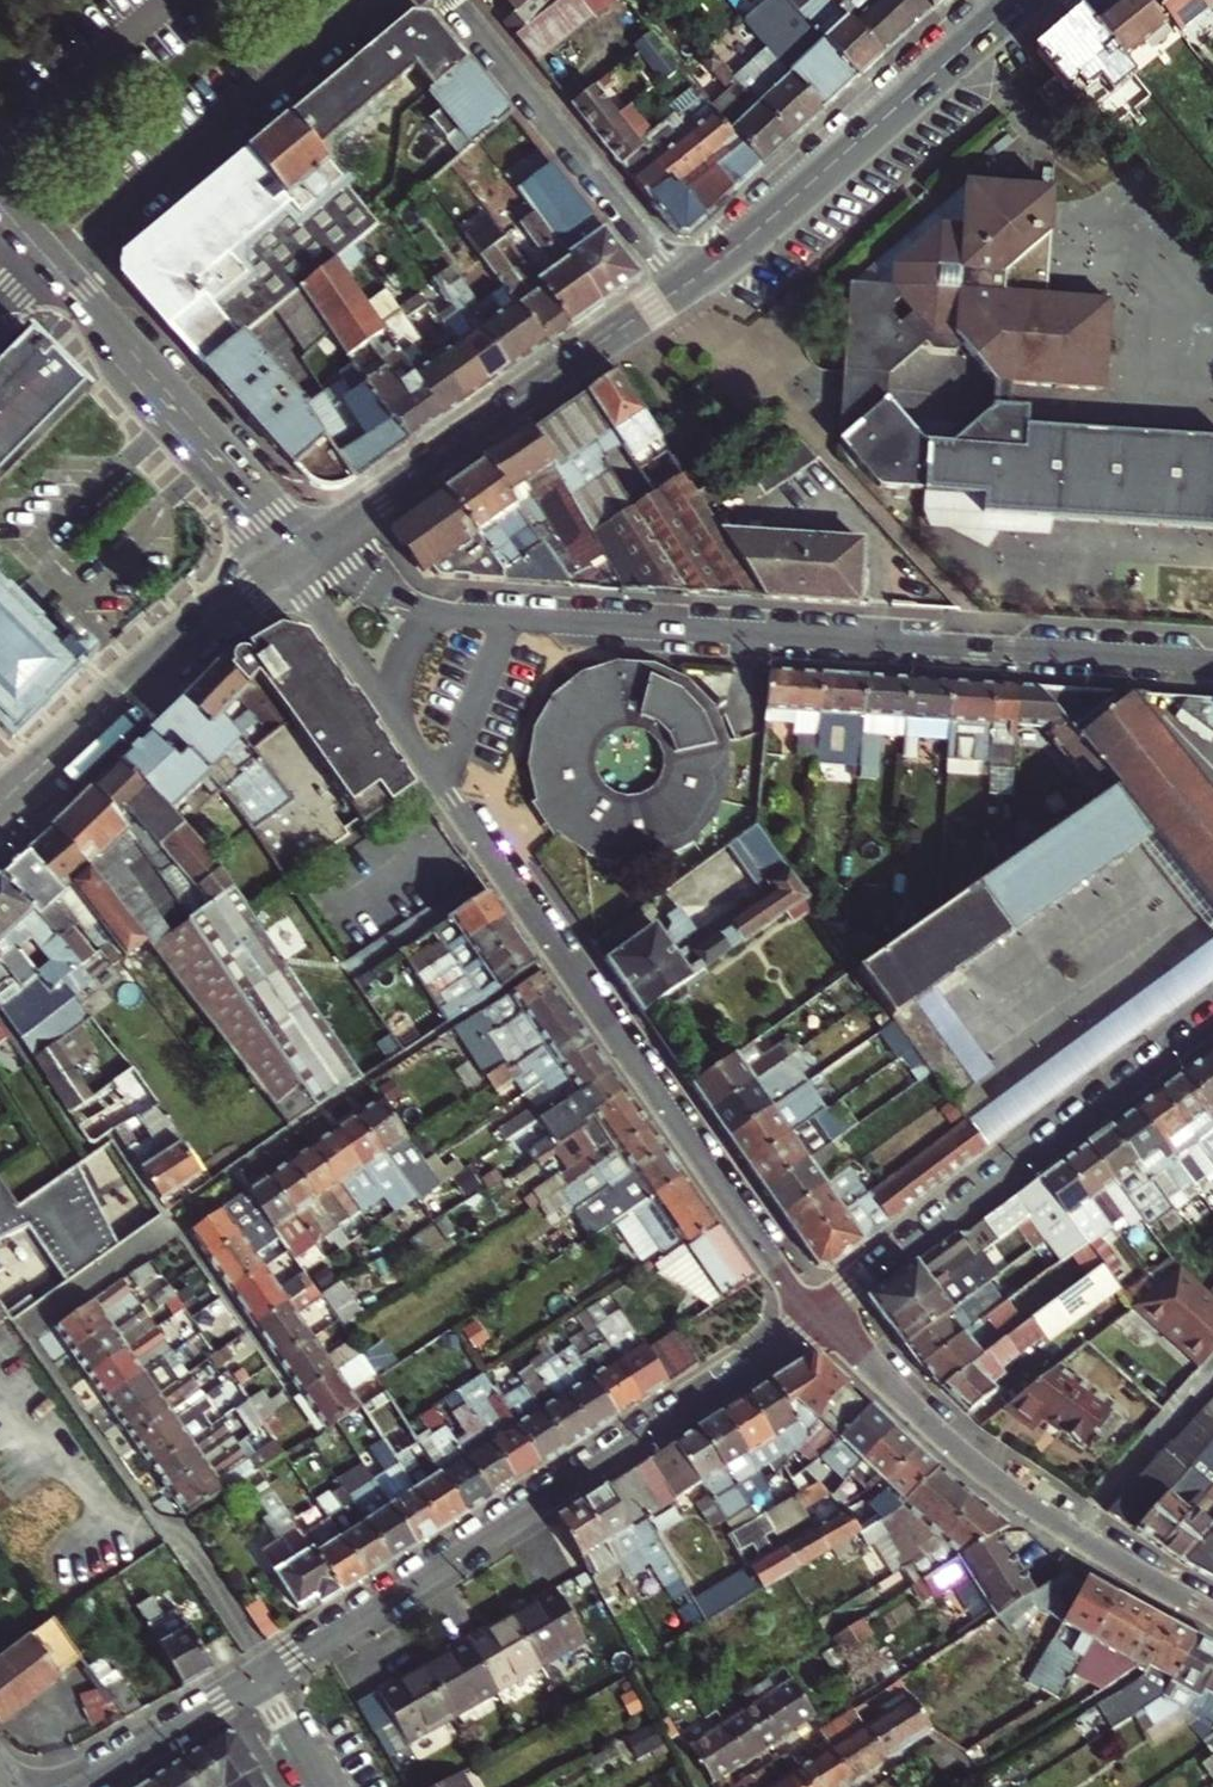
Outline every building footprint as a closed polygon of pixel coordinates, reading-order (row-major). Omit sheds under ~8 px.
[(516,11),(503,22),(506,27),(514,36),(530,23),(543,12),(556,1),(557,0),(530,0),(516,11)] [(530,0),(510,0),(509,1),(516,11),(530,0)] [(556,1),(578,27),(591,16),(577,0),(557,0),(556,1)] [(591,16),(603,5),(599,0),(577,0),(591,16)] [(823,112),(858,79),(786,0),(771,0),(744,23),(791,76),(823,112)] [(786,0),(858,79),(883,56),(831,0),(787,0),(786,0)] [(883,56),(892,47),(907,33),(878,0),(831,0),(883,56)] [(907,33),(933,10),(925,0),(878,0),(907,33)] [(933,10),(944,0),(925,0),(933,10)] [(1123,61),(1170,22),(1153,0),(1120,0),(1092,23),(1123,61)] [(1170,22),(1180,34),(1212,7),(1212,6),(1208,0),(1153,0),(1170,22)] [(578,27),(556,1),(543,12),(565,38),(578,27)] [(1129,69),(1123,61),(1092,23),(1082,11),(1036,51),(1057,76),(1072,94),(1089,114),(1135,76),(1129,69)] [(543,12),(530,23),(552,49),(565,38),(543,12)] [(317,152),(415,68),(433,89),(465,62),(430,19),(412,18),(376,48),(289,120),(317,152)] [(552,49),(530,23),(514,36),(536,63),(552,49)] [(631,41),(638,50),(660,78),(678,64),(674,59),(648,28),(631,41)] [(709,45),(729,69),(790,142),(801,132),(823,112),(791,76),(764,98),(714,42),(709,45)] [(431,118),(449,139),(461,129),(475,145),(480,141),(510,115),(506,110),(465,62),(433,89),(430,91),(443,108),(431,118)] [(748,114),(731,129),(762,168),(790,142),(729,69),(724,73),(729,80),(722,86),(748,114)] [(1072,94),(1057,76),(1039,92),(1054,109),(1072,94)] [(709,161),(735,194),(762,168),(731,129),(707,101),(693,82),(668,102),(673,108),(692,131),(693,130),(713,158),(709,161)] [(627,101),(615,111),(617,115),(630,105),(627,101)] [(645,144),(706,221),(735,194),(709,161),(713,158),(693,130),(692,131),(673,108),(648,129),(630,105),(617,115),(624,121),(645,144)] [(289,120),(248,154),(337,260),(354,246),(379,224),(371,215),(317,152),(289,120)] [(600,141),(620,165),(645,144),(624,121),(600,141)] [(588,126),(595,135),(601,131),(594,122),(588,126)] [(461,129),(449,139),(462,155),(475,145),(461,129)] [(689,236),(706,221),(645,144),(620,165),(677,236),(689,236)] [(337,260),(248,154),(126,256),(124,275),(192,351),(205,365),(244,334),(269,315),(277,308),(301,289),(337,260)] [(563,224),(552,232),(602,305),(642,277),(593,217),(565,182),(544,199),(563,224)] [(408,185),(371,215),(379,224),(396,211),(416,194),(408,185)] [(1044,299),(1051,192),(964,186),(849,286),(847,320),(887,287),(939,290),(935,338),(954,339),(995,385),(993,407),(1011,408),(1013,385),(1103,393),(1109,304),(1044,299)] [(555,273),(538,284),(570,328),(602,305),(552,232),(548,226),(540,232),(536,226),(544,220),(538,212),(535,215),(527,204),(517,211),(525,223),(521,226),(555,273)] [(548,226),(544,220),(536,226),(540,232),(548,226)] [(503,285),(512,297),(547,344),(570,328),(538,284),(525,265),(515,272),(504,258),(515,251),(500,229),(475,247),(503,285)] [(337,260),(345,271),(352,266),(363,259),(354,246),(337,260)] [(301,289),(331,333),(336,340),(354,328),(366,345),(384,333),(381,327),(373,315),(345,271),(337,260),(301,289)] [(510,370),(450,286),(441,274),(433,280),(457,313),(443,323),(448,330),(488,386),(502,376),(510,370)] [(461,279),(450,286),(510,370),(547,344),(512,297),(499,306),(490,295),(479,302),(461,279)] [(503,285),(490,295),(499,306),(512,297),(503,285)] [(844,374),(889,377),(934,338),(935,338),(939,290),(887,287),(847,320),(844,374)] [(301,289),(277,308),(307,353),(331,333),(301,289)] [(418,295),(399,309),(401,313),(405,318),(413,312),(425,304),(418,295)] [(405,318),(465,402),(488,386),(448,330),(433,340),(413,312),(405,318)] [(442,418),(465,402),(405,318),(401,313),(381,327),(384,333),(442,418)] [(85,392),(89,395),(91,393),(29,332),(27,334),(31,338),(0,369),(0,478),(85,392)] [(409,442),(442,418),(384,333),(366,345),(348,358),(353,366),(389,420),(391,419),(409,442)] [(305,404),(244,334),(205,365),(301,474),(306,479),(311,482),(316,485),(321,487),(326,488),(331,488),(336,488),(341,487),(346,486),(350,484),(355,480),(316,421),(305,404)] [(353,395),(316,421),(355,480),(367,472),(409,442),(391,419),(389,420),(353,366),(340,376),(353,395)] [(656,431),(618,371),(588,392),(629,449),(656,431)] [(889,377),(844,374),(842,398),(887,401),(889,377)] [(556,414),(533,429),(555,464),(594,537),(638,506),(608,463),(629,449),(588,392),(556,414)] [(842,398),(840,443),(880,488),(925,492),(925,493),(985,497),(984,515),(1054,520),(1212,529),(1212,439),(1028,428),(1029,409),(1011,408),(993,407),(955,448),(928,447),(887,401),(842,398)] [(481,454),(486,463),(539,537),(544,533),(537,522),(537,521),(525,503),(533,497),(586,588),(622,590),(594,537),(555,464),(533,429),(529,424),(481,454)] [(766,497),(821,460),(793,429),(754,457),(743,465),(766,497)] [(539,537),(486,463),(448,490),(506,570),(506,582),(572,587),(572,583),(539,537)] [(732,472),(754,505),(766,497),(743,465),(732,472)] [(659,492),(638,506),(594,537),(622,590),(763,599),(723,535),(720,530),(698,496),(685,475),(659,492)] [(506,570),(448,490),(392,529),(426,577),(506,582),(506,570)] [(1049,536),(1054,520),(984,515),(985,497),(925,493),(924,512),(930,528),(949,530),(987,550),(999,533),(1049,536)] [(864,544),(723,535),(763,599),(818,602),(859,604),(864,544)] [(13,739),(78,674),(81,671),(36,626),(37,624),(8,596),(6,597),(0,591),(0,726),(13,739)] [(289,717),(250,748),(292,803),(253,831),(287,880),(349,836),(345,831),(359,820),(364,827),(416,789),(393,756),(310,637),(278,630),(248,648),(252,656),(251,658),(248,656),(245,654),(242,654),(239,654),(237,655),(234,658),(233,660),(232,663),(233,669),(228,671),(246,688),(256,679),(289,717)] [(724,723),(716,708),(709,699),(690,681),(658,664),(622,661),(590,673),(584,676),(559,695),(555,700),(539,727),(533,763),(539,801),(559,832),(568,839),(590,853),(589,856),(626,865),(627,861),(662,857),(664,861),(696,844),(694,841),(707,827),(714,819),(719,812),(722,802),(726,792),(730,778),(731,769),(730,743),(724,723)] [(184,700),(209,727),(219,718),(250,748),(289,717),(256,679),(246,688),(228,671),(220,663),(199,684),(184,700)] [(821,737),(825,673),(804,671),(774,669),(769,721),(802,723),(800,752),(820,754),(821,737)] [(869,676),(825,673),(821,737),(850,740),(849,764),(862,765),(869,676)] [(907,719),(911,678),(869,676),(862,765),(859,797),(867,797),(869,774),(871,774),(872,766),(873,766),(875,727),(893,729),(892,753),(904,753),(907,719)] [(950,722),(953,681),(911,678),(907,719),(950,722)] [(990,760),(996,684),(953,681),(950,722),(947,758),(957,759),(957,757),(990,760)] [(1016,725),(1019,685),(996,684),(990,760),(989,766),(1014,767),(1016,725)] [(1028,686),(1019,685),(1016,725),(1042,726),(1068,759),(1067,760),(1089,788),(1068,803),(1077,816),(1119,786),(1038,687),(1028,686)] [(876,994),(890,1014),(895,1022),(915,1048),(932,1072),(950,1097),(954,1102),(978,1084),(917,1001),(935,988),(1146,839),(1146,836),(1154,830),(1184,866),(1177,872),(1212,916),(1212,799),(1141,710),(1148,694),(1038,687),(1119,786),(1077,816),(1064,825),(1007,865),(981,884),(935,916),(888,950),(859,970),(876,994)] [(1186,696),(1180,708),(1212,733),(1212,698),(1186,696)] [(209,727),(184,700),(148,735),(180,761),(187,755),(208,774),(211,777),(253,831),(292,803),(250,748),(219,718),(209,727)] [(180,761),(148,735),(134,748),(120,762),(168,812),(208,774),(187,755),(180,761)] [(101,780),(94,787),(105,798),(191,924),(231,894),(210,864),(168,812),(120,762),(101,780)] [(105,798),(94,787),(53,827),(54,829),(120,912),(167,972),(191,1002),(259,1087),(267,1097),(290,1126),(317,1108),(243,1000),(191,924),(105,798)] [(645,1012),(659,1002),(673,1004),(685,996),(687,982),(785,912),(793,922),(816,907),(810,899),(807,894),(758,825),(729,847),(759,889),(767,883),(772,890),(718,930),(718,931),(693,948),(686,938),(695,931),(679,908),(667,916),(672,923),(667,936),(665,938),(656,926),(608,960),(607,961),(644,1013),(645,1012)] [(148,985),(167,972),(120,912),(54,829),(28,853),(64,894),(58,899),(78,922),(82,927),(96,916),(148,985)] [(1,876),(83,966),(97,953),(74,926),(78,922),(58,899),(64,894),(28,853),(27,852),(1,876)] [(983,854),(981,884),(1007,865),(1008,855),(983,854)] [(53,992),(64,982),(83,966),(1,876),(0,877),(0,956),(2,959),(18,945),(53,992)] [(231,894),(191,924),(243,1000),(260,988),(266,998),(291,981),(243,911),(231,894)] [(407,960),(418,977),(506,917),(498,906),(490,895),(403,954),(407,960)] [(506,917),(418,977),(434,999),(466,977),(521,940),(517,934),(506,917)] [(105,939),(98,945),(103,951),(110,946),(105,939)] [(521,940),(466,977),(473,988),(440,1010),(449,1023),(538,964),(521,940)] [(1212,984),(1212,940),(1107,1018),(968,1121),(990,1149),(1023,1125),(1126,1048),(1180,1008),(1212,984)] [(36,1060),(59,1044),(84,1026),(94,1019),(64,982),(53,992),(18,945),(2,959),(0,956),(0,1008),(36,1060)] [(110,946),(103,951),(110,960),(117,955),(110,946)] [(116,967),(123,962),(117,955),(110,960),(116,967)] [(523,1012),(556,990),(543,971),(510,993),(516,1002),(484,1018),(494,1031),(523,1012)] [(266,998),(260,988),(243,1000),(317,1108),(360,1079),(301,996),(291,981),(266,998)] [(935,988),(917,1001),(978,1084),(997,1071),(935,988)] [(531,1023),(494,1048),(499,1056),(480,1067),(490,1082),(495,1089),(513,1078),(521,1072),(516,1065),(580,1023),(556,990),(523,1012),(531,1023)] [(480,1012),(454,1029),(480,1067),(499,1056),(494,1048),(486,1036),(494,1031),(484,1018),(480,1012)] [(895,1022),(890,1014),(870,1028),(875,1036),(881,1032),(894,1023),(895,1022)] [(592,1040),(580,1023),(516,1065),(521,1072),(513,1078),(518,1085),(523,1091),(548,1075),(595,1045),(592,1040)] [(894,1023),(881,1032),(899,1059),(913,1050),(894,1023)] [(59,1044),(36,1060),(72,1115),(95,1098),(75,1069),(100,1051),(84,1026),(59,1044)] [(548,1075),(523,1091),(540,1117),(560,1104),(612,1070),(595,1045),(548,1075)] [(735,1054),(694,1083),(692,1085),(711,1112),(787,1057),(778,1045),(744,1068),(735,1054)] [(711,1112),(729,1137),(795,1091),(783,1073),(800,1060),(794,1052),(787,1057),(711,1112)] [(906,1060),(920,1081),(931,1073),(916,1053),(906,1060)] [(1182,1073),(1212,1112),(1212,1062),(1207,1055),(1199,1061),(1182,1073)] [(135,1069),(116,1083),(129,1102),(84,1134),(91,1145),(96,1145),(110,1134),(137,1115),(157,1100),(135,1069)] [(626,1091),(612,1070),(560,1104),(540,1117),(549,1132),(525,1148),(531,1157),(552,1143),(566,1134),(584,1122),(582,1119),(626,1091)] [(1158,1091),(1212,1164),(1212,1112),(1182,1073),(1158,1091)] [(651,1126),(626,1091),(582,1119),(584,1122),(566,1134),(552,1143),(567,1166),(545,1181),(552,1191),(651,1126)] [(795,1091),(729,1137),(733,1143),(746,1162),(789,1132),(809,1118),(813,1116),(804,1104),(780,1120),(776,1115),(800,1098),(795,1091)] [(1158,1091),(1136,1108),(1191,1182),(1206,1171),(1212,1181),(1212,1164),(1158,1091)] [(157,1100),(137,1115),(159,1147),(148,1155),(141,1144),(129,1152),(163,1201),(201,1174),(182,1147),(187,1143),(157,1100)] [(383,1101),(360,1116),(369,1130),(388,1156),(407,1184),(417,1198),(440,1183),(383,1101)] [(1123,1118),(1112,1126),(1182,1219),(1189,1214),(1176,1195),(1181,1191),(1190,1202),(1200,1194),(1191,1182),(1136,1108),(1123,1118)] [(369,1130),(360,1116),(338,1131),(365,1171),(385,1199),(396,1192),(407,1184),(388,1156),(369,1130)] [(866,1194),(801,1241),(818,1266),(831,1268),(990,1149),(968,1121),(871,1192),(869,1189),(866,1192),(866,1194)] [(573,1210),(611,1185),(667,1149),(651,1126),(552,1191),(542,1198),(530,1205),(538,1217),(558,1203),(567,1197),(569,1200),(567,1202),(573,1210)] [(1112,1126),(1088,1143),(1136,1209),(1150,1228),(1161,1220),(1169,1231),(1183,1220),(1182,1219),(1112,1126)] [(746,1162),(764,1188),(807,1159),(830,1142),(821,1129),(798,1144),(789,1132),(746,1162)] [(338,1131),(315,1147),(343,1186),(362,1214),(385,1199),(365,1171),(338,1131)] [(1136,1209),(1088,1143),(1064,1161),(1112,1227),(1136,1209)] [(315,1147),(293,1162),(320,1202),(339,1230),(362,1214),(343,1186),(315,1147)] [(573,1210),(591,1237),(635,1209),(686,1176),(667,1149),(611,1185),(573,1210)] [(807,1159),(764,1188),(782,1214),(849,1168),(839,1155),(816,1171),(807,1159)] [(293,1162),(270,1177),(298,1217),(317,1245),(328,1237),(338,1252),(349,1245),(339,1230),(320,1202),(293,1162)] [(482,1181),(471,1163),(451,1176),(463,1194),(482,1181)] [(33,1227),(71,1282),(122,1245),(79,1164),(18,1207),(0,1181),(0,1241),(33,1227)] [(849,1168),(782,1214),(801,1241),(866,1194),(866,1192),(849,1168)] [(715,1218),(686,1176),(635,1209),(668,1257),(719,1224),(715,1218)] [(298,1217),(270,1177),(247,1192),(266,1219),(276,1232),(279,1236),(290,1253),(295,1259),(317,1245),(298,1217)] [(1028,1217),(1045,1240),(1062,1262),(1086,1244),(1039,1180),(1013,1199),(984,1221),(999,1239),(1028,1217)] [(234,1221),(225,1208),(190,1233),(208,1259),(266,1219),(247,1192),(236,1200),(245,1214),(234,1221)] [(567,1197),(558,1203),(566,1215),(573,1210),(567,1202),(569,1200),(567,1197)] [(236,1200),(225,1208),(234,1221),(245,1214),(236,1200)] [(565,1216),(543,1230),(551,1242),(572,1227),(565,1216)] [(232,1294),(267,1269),(256,1253),(279,1236),(276,1232),(266,1219),(208,1259),(232,1294)] [(719,1224),(668,1257),(655,1265),(660,1273),(713,1308),(757,1278),(719,1224)] [(957,1233),(868,1298),(884,1319),(933,1284),(934,1287),(975,1256),(961,1237),(970,1231),(957,1233)] [(1004,1304),(920,1366),(942,1388),(1017,1331),(1008,1320),(1014,1316),(1022,1327),(1052,1304),(1102,1266),(1086,1244),(1062,1262),(1004,1304)] [(933,1284),(884,1319),(905,1346),(988,1283),(993,1279),(975,1256),(934,1287),(933,1284)] [(1150,1279),(1157,1288),(1180,1269),(1173,1260),(1150,1279)] [(149,1264),(132,1276),(140,1287),(157,1276),(149,1264)] [(1102,1266),(1052,1304),(1068,1324),(1069,1325),(1073,1322),(1072,1321),(1117,1285),(1102,1266)] [(267,1269),(232,1294),(256,1328),(290,1303),(298,1298),(314,1286),(310,1281),(305,1274),(281,1290),(267,1269)] [(1133,1307),(1200,1368),(1212,1353),(1212,1298),(1208,1293),(1183,1272),(1180,1269),(1157,1288),(1133,1307)] [(123,1282),(56,1328),(73,1353),(140,1306),(123,1282)] [(988,1283),(905,1346),(909,1352),(909,1355),(920,1366),(1004,1304),(988,1283)] [(170,1285),(153,1297),(160,1308),(166,1304),(175,1317),(187,1308),(171,1286),(170,1285)] [(321,1296),(324,1300),(338,1321),(344,1329),(361,1318),(337,1285),(321,1296)] [(298,1298),(290,1303),(256,1328),(279,1361),(314,1338),(299,1317),(324,1300),(321,1296),(314,1286),(298,1298)] [(12,1316),(0,1299),(0,1324),(12,1316)] [(669,1383),(649,1351),(627,1318),(622,1310),(608,1319),(598,1303),(586,1311),(611,1350),(643,1400),(669,1383)] [(1017,1331),(942,1388),(968,1413),(996,1391),(992,1386),(1001,1379),(998,1374),(1040,1342),(1042,1344),(1068,1324),(1052,1304),(1022,1327),(1017,1331)] [(140,1306),(73,1353),(90,1377),(129,1349),(121,1339),(150,1319),(140,1306)] [(187,1308),(175,1317),(183,1328),(195,1319),(187,1308)] [(571,1344),(573,1347),(617,1417),(643,1400),(611,1350),(586,1311),(578,1315),(589,1333),(571,1344)] [(90,1377),(106,1400),(173,1353),(157,1329),(129,1349),(90,1377)] [(692,1368),(700,1364),(679,1331),(649,1351),(669,1383),(692,1368)] [(203,1332),(190,1341),(205,1362),(216,1354),(203,1332)] [(328,1358),(314,1338),(279,1361),(302,1395),(362,1354),(359,1351),(352,1341),(328,1358)] [(573,1347),(548,1363),(593,1433),(608,1423),(617,1417),(573,1347)] [(519,1374),(526,1385),(567,1449),(593,1433),(548,1363),(538,1348),(525,1356),(531,1366),(519,1374)] [(173,1353),(106,1400),(122,1423),(190,1376),(173,1353)] [(362,1354),(302,1395),(326,1430),(337,1423),(362,1407),(351,1391),(375,1374),(372,1369),(362,1354)] [(772,1381),(789,1407),(808,1437),(788,1461),(783,1466),(792,1480),(803,1472),(821,1458),(872,1405),(822,1358),(809,1358),(772,1381)] [(1005,1408),(1035,1432),(1043,1421),(1080,1450),(1110,1412),(1057,1367),(1010,1404),(1005,1408)] [(190,1376),(122,1423),(138,1447),(206,1399),(190,1376)] [(789,1407),(772,1381),(747,1398),(764,1424),(789,1407)] [(497,1395),(490,1400),(494,1406),(501,1401),(542,1465),(567,1449),(526,1385),(517,1391),(513,1385),(497,1395)] [(260,1397),(250,1404),(263,1423),(273,1416),(260,1397)] [(788,1461),(764,1424),(747,1398),(721,1414),(747,1455),(758,1448),(776,1475),(783,1466),(788,1461)] [(206,1399),(138,1447),(148,1461),(154,1470),(222,1422),(206,1399)] [(494,1406),(490,1400),(472,1412),(517,1481),(542,1465),(501,1401),(494,1406)] [(263,1423),(250,1404),(249,1403),(239,1410),(255,1433),(265,1426),(263,1423)] [(863,1463),(895,1427),(890,1422),(872,1405),(821,1458),(835,1471),(822,1486),(830,1494),(833,1496),(837,1491),(863,1463)] [(1136,1531),(1210,1448),(1212,1444),(1212,1414),(1204,1406),(1173,1442),(1171,1440),(1107,1513),(1136,1531)] [(492,1497),(466,1457),(450,1433),(446,1436),(442,1430),(447,1427),(434,1408),(422,1417),(441,1446),(428,1454),(467,1513),(492,1497)] [(478,1449),(466,1457),(492,1497),(517,1481),(472,1412),(461,1418),(465,1423),(462,1425),(478,1449)] [(759,1473),(747,1455),(721,1414),(699,1429),(737,1488),(759,1473)] [(263,1423),(265,1426),(270,1433),(273,1436),(283,1430),(273,1416),(263,1423)] [(222,1422),(154,1470),(170,1493),(238,1445),(222,1422)] [(265,1426),(255,1433),(263,1443),(273,1436),(270,1433),(265,1426)] [(906,1437),(895,1427),(863,1463),(881,1480),(916,1446),(906,1437)] [(649,1461),(676,1500),(700,1484),(727,1525),(751,1510),(737,1488),(699,1429),(649,1461)] [(187,1517),(245,1481),(262,1470),(273,1463),(286,1455),(275,1439),(247,1458),(238,1445),(170,1493),(187,1516),(187,1517)] [(399,1464),(442,1530),(452,1523),(467,1513),(428,1454),(420,1441),(394,1457),(399,1464)] [(918,1448),(916,1446),(881,1480),(883,1482),(886,1484),(920,1450),(918,1448)] [(1136,1531),(1161,1548),(1212,1489),(1212,1451),(1210,1448),(1136,1531)] [(920,1450),(886,1484),(892,1490),(862,1518),(854,1506),(847,1511),(860,1534),(890,1516),(903,1508),(941,1469),(920,1450)] [(394,1457),(393,1455),(368,1471),(417,1546),(442,1530),(399,1464),(394,1457)] [(634,1470),(661,1510),(676,1500),(649,1461),(634,1470)] [(771,1504),(774,1509),(796,1496),(801,1494),(792,1480),(783,1466),(776,1475),(767,1485),(777,1501),(771,1504)] [(979,1501),(941,1469),(903,1508),(890,1516),(860,1534),(846,1542),(828,1552),(796,1571),(791,1574),(802,1591),(882,1540),(901,1569),(922,1556),(918,1549),(936,1538),(943,1542),(979,1501)] [(343,1593),(305,1536),(262,1470),(245,1481),(268,1516),(263,1520),(278,1542),(262,1553),(300,1610),(317,1599),(321,1606),(332,1600),(343,1593)] [(621,1478),(646,1519),(661,1510),(634,1470),(621,1478)] [(417,1546),(368,1471),(343,1488),(392,1562),(398,1558),(417,1546)] [(792,1480),(801,1494),(812,1487),(803,1472),(792,1480)] [(632,1529),(646,1519),(621,1478),(609,1487),(632,1529)] [(319,1528),(305,1536),(343,1593),(368,1577),(319,1503),(305,1481),(293,1489),(319,1528)] [(819,1483),(812,1487),(801,1494),(796,1496),(804,1509),(830,1494),(822,1486),(819,1483)] [(343,1488),(319,1503),(368,1577),(392,1562),(343,1488)] [(1161,1548),(1186,1564),(1212,1534),(1212,1489),(1161,1548)] [(11,1505),(0,1490),(0,1513),(11,1505)] [(849,1503),(837,1491),(833,1496),(843,1507),(849,1503)] [(804,1509),(796,1496),(774,1509),(764,1515),(772,1528),(804,1509)] [(918,1574),(923,1581),(964,1555),(997,1534),(1010,1526),(979,1501),(943,1542),(936,1538),(918,1549),(922,1556),(901,1569),(908,1580),(918,1574)] [(559,1521),(568,1536),(614,1618),(620,1615),(606,1590),(619,1582),(633,1607),(639,1603),(583,1503),(558,1519),(559,1521)] [(846,1542),(860,1534),(847,1511),(815,1529),(828,1552),(846,1542)] [(772,1528),(764,1515),(757,1519),(730,1535),(740,1553),(750,1547),(748,1543),(772,1528)] [(706,1625),(693,1601),(679,1577),(646,1519),(632,1529),(651,1562),(659,1576),(671,1597),(691,1634),(697,1631),(706,1625)] [(815,1529),(783,1548),(796,1571),(828,1552),(815,1529)] [(923,1581),(913,1587),(924,1603),(968,1575),(992,1612),(1031,1586),(997,1534),(964,1555),(923,1581)] [(1186,1564),(1212,1579),(1212,1534),(1186,1564)] [(740,1553),(730,1535),(717,1543),(736,1575),(749,1567),(740,1553)] [(791,1574),(796,1571),(783,1548),(749,1567),(763,1591),(791,1574)] [(747,1600),(763,1591),(749,1567),(736,1575),(693,1601),(706,1625),(747,1600)] [(1075,1673),(1117,1595),(1087,1578),(1085,1583),(1065,1572),(1035,1592),(996,1617),(1011,1635),(1042,1610),(1062,1625),(1032,1684),(1057,1698),(1060,1700),(1070,1683),(1075,1673)] [(1031,1586),(992,1612),(994,1614),(996,1618),(996,1617),(1035,1592),(1033,1589),(1031,1586)] [(542,1670),(587,1643),(556,1588),(538,1599),(540,1604),(514,1619),(542,1670)] [(1164,1621),(1117,1595),(1075,1673),(1105,1689),(1138,1666),(1164,1621)] [(538,1599),(511,1614),(514,1619),(540,1604),(538,1599)] [(137,1609),(182,1688),(213,1670),(179,1611),(164,1620),(153,1600),(137,1609)] [(246,1609),(266,1640),(281,1631),(261,1600),(246,1609)] [(511,1614),(485,1629),(488,1634),(514,1619),(511,1614)] [(0,1659),(0,1721),(81,1659),(53,1619),(52,1619),(0,1659)] [(514,1619),(488,1634),(485,1629),(467,1640),(498,1695),(542,1670),(514,1619)] [(1146,1670),(1171,1625),(1167,1623),(1164,1621),(1138,1666),(1142,1668),(1146,1670)] [(826,1623),(821,1626),(828,1639),(834,1635),(826,1623)] [(1164,1697),(1197,1639),(1186,1633),(1171,1625),(1146,1670),(1142,1678),(1119,1693),(1099,1705),(1115,1729),(1135,1716),(1164,1697)] [(1197,1639),(1164,1697),(1135,1716),(1153,1744),(1161,1739),(1187,1720),(1212,1673),(1212,1648),(1197,1639)] [(425,1671),(455,1721),(498,1695),(467,1640),(448,1651),(451,1655),(425,1671)] [(448,1651),(421,1666),(425,1671),(451,1655),(448,1651)] [(421,1666),(395,1682),(398,1686),(425,1671),(421,1666)] [(786,1685),(759,1703),(782,1738),(815,1717),(784,1669),(778,1672),(786,1685)] [(409,1747),(455,1721),(425,1671),(398,1686),(395,1682),(377,1692),(409,1747)] [(1075,1673),(1070,1683),(1094,1696),(1105,1689),(1075,1673)] [(1187,1720),(1161,1739),(1153,1744),(1155,1746),(1188,1723),(1212,1738),(1212,1673),(1187,1720)] [(907,1693),(899,1681),(885,1690),(894,1702),(907,1693)] [(125,1686),(109,1697),(119,1712),(125,1720),(142,1710),(125,1686)] [(109,1697),(101,1687),(72,1703),(87,1730),(102,1721),(119,1712),(109,1697)] [(753,1707),(725,1726),(748,1760),(782,1738),(759,1703),(750,1690),(745,1693),(753,1707)] [(911,1698),(865,1728),(887,1761),(932,1732),(911,1698)] [(871,1716),(864,1704),(853,1711),(861,1722),(871,1716)] [(824,1730),(819,1732),(853,1783),(887,1761),(865,1728),(861,1722),(853,1711),(832,1724),(824,1730)] [(108,1730),(125,1720),(119,1712),(102,1721),(108,1730)] [(748,1760),(725,1726),(697,1744),(687,1730),(681,1733),(713,1783),(748,1760)] [(185,1757),(205,1786),(229,1786),(260,1767),(238,1731),(226,1730),(185,1757)] [(797,1772),(807,1786),(847,1786),(853,1783),(819,1732),(809,1739),(820,1757),(797,1772)] [(956,1762),(937,1744),(928,1754),(947,1772),(956,1762)] [(185,1757),(152,1778),(158,1786),(205,1786),(185,1757)] [(260,1767),(229,1786),(273,1786),(260,1767)] [(762,1770),(756,1773),(751,1777),(758,1786),(773,1786),(762,1770)] [(773,1786),(807,1786),(797,1772),(773,1786)] [(462,1774),(440,1786),(469,1786),(462,1774)] [(751,1777),(735,1786),(758,1786),(751,1777)] [(152,1778),(139,1786),(158,1786),(152,1778)]
